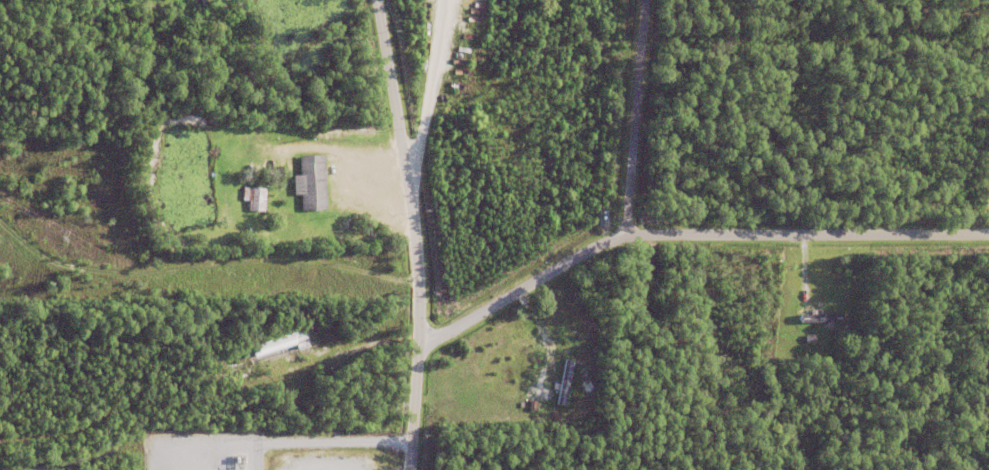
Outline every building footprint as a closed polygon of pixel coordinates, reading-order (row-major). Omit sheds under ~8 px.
[(198,14),(191,0),(196,0),(202,12),(198,14)] [(151,28),(158,24),(163,32),(156,36),(151,28)] [(298,157),(323,155),(326,210),(301,211),(298,157)] [(248,211),(248,201),(242,200),(243,188),(265,189),(264,212),(248,211)] [(841,321),(841,312),(812,313),(800,314),(801,323),(841,321)] [(317,329),(322,328),(327,344),(322,345),(317,329)] [(296,350),(294,345),(254,358),(251,348),(245,350),(244,348),(302,329),(308,347),(296,350)] [(524,334),(526,329),(541,334),(539,339),(524,334)] [(556,405),(564,360),(572,361),(564,407),(556,405)]
